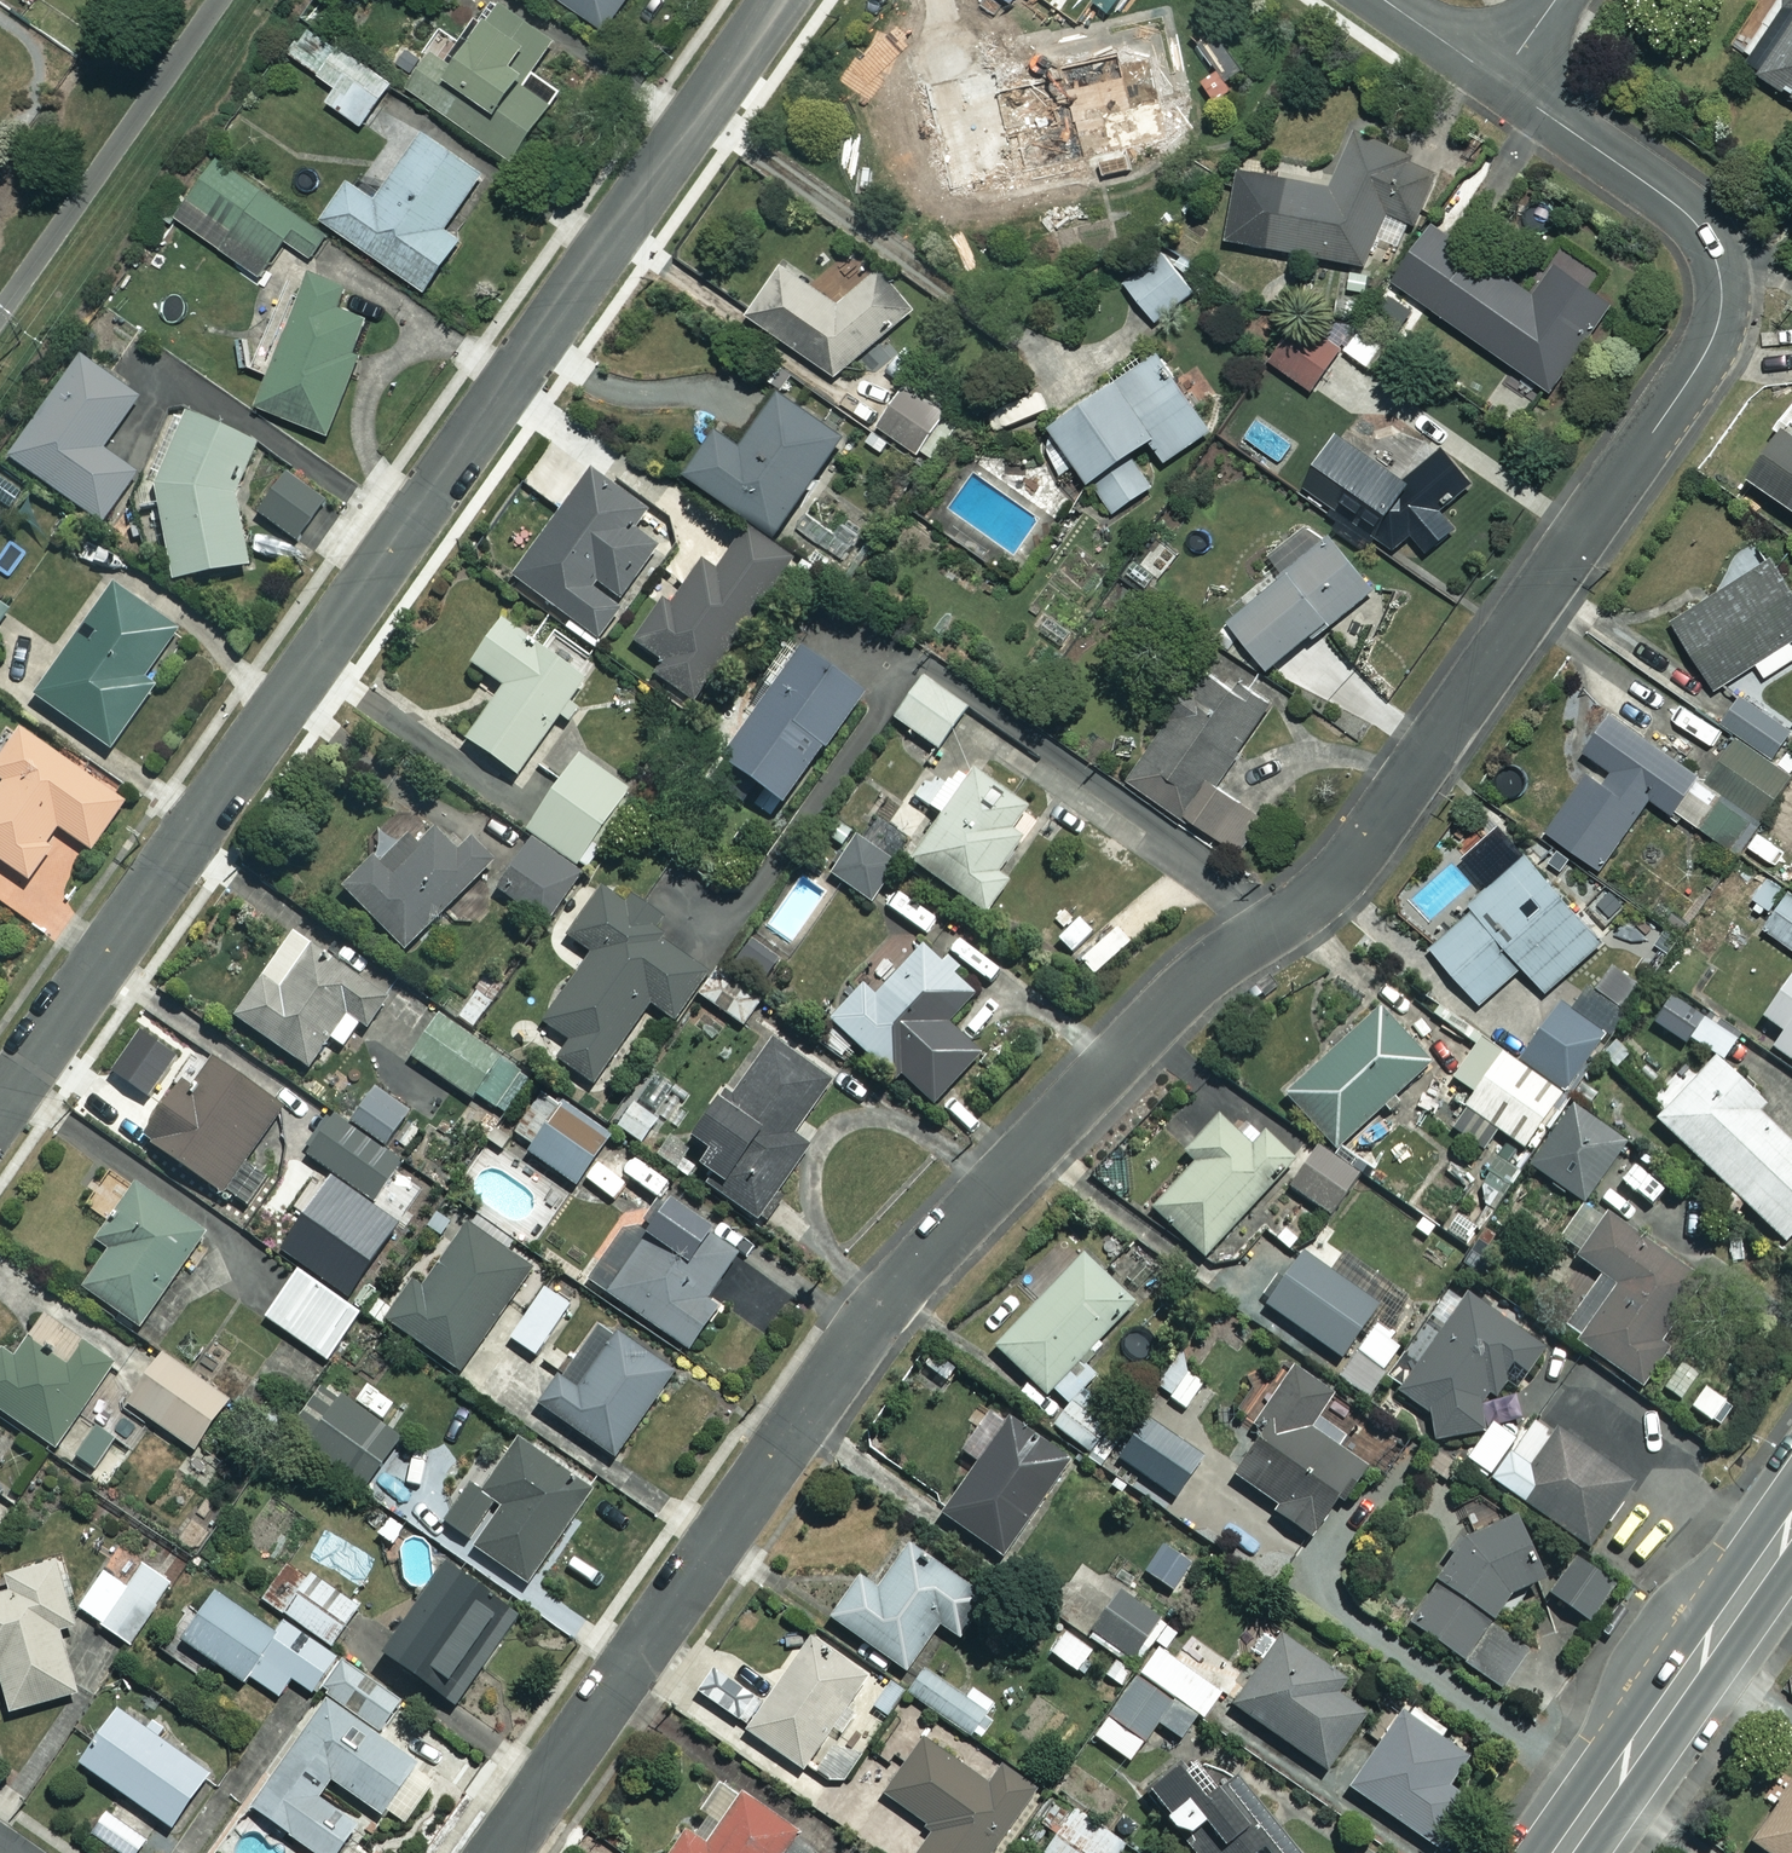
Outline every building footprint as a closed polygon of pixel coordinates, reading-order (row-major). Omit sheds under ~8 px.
[(501,0),(495,0),(449,64),(431,52),(407,85),(510,158),(552,99),(525,80),(554,38),(501,0)] [(450,11),(457,0),(433,0),(450,11)] [(605,27),(623,0),(567,0),(605,27)] [(1785,11),(1747,63),(1791,96),(1791,0),(1785,0),(1785,11)] [(396,86),(310,19),(287,49),(336,87),(326,100),(363,129),(396,86)] [(1129,157),(1175,145),(1162,95),(1171,93),(1152,19),(911,82),(940,192),(1060,161),(1063,170),(1094,162),(1100,182),(1133,173),(1129,157)] [(1350,127),(1338,185),(1240,166),(1225,238),(1367,266),(1379,205),(1432,215),(1445,145),(1350,127)] [(481,173),(423,132),(376,198),(348,178),(321,216),(424,288),(459,237),(444,226),(481,173)] [(326,233),(214,155),(173,214),(260,275),(284,239),(310,257),(326,233)] [(1535,293),(1431,221),(1391,279),(1550,390),(1612,302),(1556,263),(1535,293)] [(1200,285),(1164,242),(1121,278),(1156,321),(1200,285)] [(836,300),(778,259),(742,311),(835,374),(916,309),(881,264),(836,300)] [(251,363),(271,371),(257,403),(326,431),(357,354),(352,352),(366,316),(337,305),(345,287),(291,265),(251,363)] [(1286,378),(1313,396),(1342,350),(1280,310),(1228,390),(1263,413),(1286,378)] [(1386,344),(1361,325),(1343,348),(1369,367),(1386,344)] [(1209,430),(1156,351),(1050,423),(1111,513),(1153,485),(1130,450),(1150,437),(1165,460),(1209,430)] [(139,394),(81,352),(8,455),(99,521),(134,472),(100,448),(139,394)] [(946,409),(909,384),(880,426),(917,451),(946,409)] [(845,432),(781,386),(741,442),(716,424),(685,467),(775,531),(845,432)] [(134,511),(157,508),(168,580),(249,567),(235,476),(250,474),(241,404),(168,413),(134,511)] [(1780,425),(1747,474),(1791,505),(1791,433),(1780,425)] [(1339,426),(1298,478),(1414,570),(1454,519),(1444,511),(1471,477),(1430,445),(1404,478),(1339,426)] [(325,494),(285,468),(256,513),(295,539),(325,494)] [(598,651),(625,613),(614,606),(655,548),(630,530),(644,510),(589,471),(514,577),(568,616),(562,625),(598,651)] [(1315,543),(1301,526),(1268,553),(1283,571),(1227,617),(1269,667),(1315,628),(1318,633),(1375,585),(1330,531),(1315,543)] [(788,560),(747,530),(715,572),(702,562),(669,604),(664,600),(633,641),(662,662),(651,676),(689,704),(756,615),(750,611),(788,560)] [(1769,558),(1673,621),(1716,687),(1755,661),(1764,676),(1791,658),(1791,642),(1789,638),(1791,636),(1791,593),(1769,558)] [(181,631),(112,584),(35,697),(109,748),(152,684),(147,681),(181,631)] [(516,774),(557,714),(568,722),(579,707),(567,699),(594,661),(542,626),(532,641),(499,618),(469,662),(502,684),(465,739),(516,774)] [(861,692),(799,647),(719,758),(780,803),(861,692)] [(1269,698),(1206,657),(1128,779),(1229,844),(1256,801),(1218,777),(1269,698)] [(964,707),(922,676),(893,716),(935,747),(964,707)] [(1788,727),(1740,694),(1721,722),(1737,733),(1722,755),(1710,747),(1694,770),(1610,712),(1576,762),(1590,771),(1550,831),(1602,867),(1652,793),(1736,850),(1788,774),(1766,760),(1788,727)] [(58,754),(15,724),(7,736),(1,732),(0,733),(0,778),(3,780),(0,784),(0,860),(24,877),(59,827),(89,849),(123,800),(81,770),(85,764),(63,748),(58,754)] [(526,829),(580,864),(630,788),(577,753),(526,829)] [(969,766),(963,774),(935,754),(899,806),(882,795),(827,874),(871,906),(906,856),(985,912),(1028,850),(1008,836),(1028,808),(969,766)] [(485,865),(440,820),(418,842),(406,830),(346,890),(403,948),(485,865)] [(580,864),(526,829),(491,882),(545,918),(580,864)] [(1602,939),(1528,853),(1471,902),(1475,908),(1432,946),(1480,1001),(1523,963),(1545,989),(1602,939)] [(1768,875),(1749,901),(1770,916),(1764,926),(1791,946),(1791,893),(1768,875)] [(632,905),(603,885),(568,935),(591,951),(543,1021),(568,1039),(556,1057),(595,1084),(651,1003),(678,1022),(697,993),(742,1024),(764,993),(725,966),(753,926),(701,890),(676,927),(636,900),(632,905)] [(1673,944),(1644,912),(1621,932),(1650,965),(1673,944)] [(328,1036),(343,1046),(359,1023),(366,1028),(388,998),(291,930),(232,1013),(307,1066),(328,1036)] [(945,952),(938,959),(921,943),(874,994),(861,982),(829,1016),(895,1077),(974,992),(953,973),(960,966),(945,952)] [(1761,1015),(1782,1031),(1771,1046),(1791,1061),(1791,972),(1761,1015)] [(1603,1035),(1557,1003),(1518,1059),(1563,1091),(1603,1035)] [(1429,1060),(1375,1004),(1283,1093),(1336,1149),(1429,1060)] [(531,1079),(435,1012),(407,1053),(471,1098),(475,1092),(506,1114),(531,1079)] [(1734,1039),(1703,1017),(1689,1037),(1721,1059),(1734,1039)] [(828,1077),(774,1039),(730,1102),(719,1095),(689,1137),(706,1149),(697,1162),(725,1182),(717,1195),(755,1222),(809,1146),(789,1132),(828,1077)] [(1560,1093),(1500,1051),(1463,1104),(1522,1146),(1560,1093)] [(1714,1057),(1655,1119),(1784,1239),(1791,1231),(1791,1145),(1756,1111),(1763,1103),(1714,1057)] [(282,1107),(214,1058),(185,1100),(172,1091),(141,1134),(222,1192),(282,1107)] [(409,1111),(374,1087),(348,1124),(335,1115),(307,1155),(373,1201),(402,1160),(384,1147),(409,1111)] [(608,1134),(561,1100),(527,1150),(574,1183),(608,1134)] [(659,1120),(632,1100),(615,1123),(642,1143),(659,1120)] [(1624,1141),(1569,1104),(1529,1165),(1584,1202),(1624,1141)] [(1248,1144),(1217,1114),(1183,1150),(1195,1160),(1152,1207),(1203,1255),(1292,1159),(1261,1130),(1248,1144)] [(1357,1174),(1316,1146),(1289,1186),(1330,1214),(1357,1174)] [(204,1232),(135,1184),(96,1241),(106,1247),(80,1285),(139,1326),(204,1232)] [(747,1249),(666,1195),(636,1242),(621,1232),(589,1281),(684,1344),(747,1249)] [(1603,1217),(1584,1204),(1557,1243),(1603,1275),(1564,1331),(1642,1385),(1674,1339),(1658,1328),(1695,1274),(1606,1212),(1603,1217)] [(531,1268),(468,1224),(426,1283),(417,1277),(387,1319),(458,1370),(531,1268)] [(1392,1283),(1343,1249),(1328,1270),(1301,1251),(1265,1302),(1344,1357),(1350,1347),(1383,1369),(1403,1340),(1369,1317),(1392,1283)] [(1044,1392),(1048,1387),(1066,1403),(1095,1373),(1077,1357),(1131,1301),(1083,1254),(995,1345),(1044,1392)] [(357,1314),(293,1273),(265,1317),(302,1342),(291,1359),(317,1375),(357,1314)] [(1451,1284),(1383,1391),(1427,1419),(1422,1427),(1464,1454),(1515,1374),(1524,1379),(1546,1344),(1451,1284)] [(568,1304),(543,1288),(510,1338),(535,1355),(568,1304)] [(674,1368),(616,1329),(576,1388),(557,1375),(538,1404),(614,1456),(674,1368)] [(109,1486),(152,1421),(191,1448),(226,1398),(160,1352),(140,1381),(83,1341),(65,1367),(23,1338),(12,1353),(0,1345),(0,1410),(109,1486)] [(1205,1382),(1177,1359),(1156,1386),(1184,1408),(1205,1382)] [(1329,1392),(1294,1368),(1258,1420),(1266,1425),(1232,1474),(1275,1503),(1271,1509),(1309,1535),(1359,1463),(1305,1426),(1329,1392)] [(400,1434),(342,1393),(320,1425),(301,1411),(286,1432),(363,1486),(400,1434)] [(1071,1402),(1054,1423),(1088,1452),(1105,1431),(1071,1402)] [(1631,1482),(1531,1415),(1515,1439),(1490,1421),(1463,1461),(1589,1545),(1631,1482)] [(1202,1456),(1146,1417),(1118,1456),(1174,1496),(1202,1456)] [(1067,1460),(1008,1419),(942,1513),(1001,1554),(1067,1460)] [(590,1494),(517,1442),(482,1491),(471,1483),(442,1523),(526,1584),(590,1494)] [(1558,1540),(1489,1494),(1402,1626),(1499,1690),(1528,1646),(1500,1627),(1558,1540)] [(987,1599),(908,1541),(874,1587),(858,1575),(829,1615),(904,1669),(938,1622),(959,1638),(987,1599)] [(1612,1585),(1575,1558),(1550,1592),(1586,1619),(1612,1585)] [(57,1559),(3,1574),(8,1590),(0,1592),(0,1682),(8,1711),(76,1692),(59,1629),(75,1625),(57,1559)] [(359,1606),(288,1560),(262,1600),(334,1646),(359,1606)] [(172,1583),(142,1562),(125,1586),(103,1570),(77,1607),(129,1644),(172,1583)] [(517,1612),(445,1562),(382,1652),(454,1702),(517,1612)] [(1159,1615),(1115,1589),(1088,1636),(1132,1661),(1159,1615)] [(271,1630),(212,1591),(180,1639),(244,1682),(248,1676),(277,1695),(290,1677),(314,1693),(336,1660),(277,1620),(271,1630)] [(1093,1647),(1064,1629),(1049,1653),(1078,1671),(1093,1647)] [(1344,1678),(1280,1633),(1231,1702),(1325,1767),(1365,1710),(1336,1689),(1344,1678)] [(720,1661),(696,1696),(802,1768),(865,1675),(810,1638),(771,1696),(720,1661)] [(1219,1692),(1157,1648),(1094,1735),(1129,1760),(1157,1721),(1184,1741),(1219,1692)] [(348,1664),(249,1806),(317,1852),(342,1852),(361,1826),(317,1796),(330,1778),(380,1813),(417,1760),(380,1734),(402,1702),(348,1664)] [(984,1712),(924,1668),(907,1691),(968,1735),(984,1712)] [(149,1717),(142,1727),(116,1709),(79,1762),(170,1826),(207,1773),(159,1739),(166,1728),(149,1717)] [(1470,1754),(1405,1709),(1350,1787),(1432,1844),(1465,1796),(1449,1785),(1470,1754)] [(924,1738),(884,1794),(934,1830),(917,1852),(990,1852),(1034,1792),(1000,1768),(988,1784),(924,1738)] [(1193,1752),(1143,1793),(1194,1852),(1278,1852),(1193,1752)] [(718,1778),(665,1852),(782,1852),(796,1833),(718,1778)] [(1751,1839),(1769,1852),(1791,1852),(1791,1783),(1751,1839)] [(1074,1808),(1043,1852),(1117,1852),(1124,1843),(1074,1808)] [(103,1813),(81,1847),(90,1852),(137,1852),(145,1841),(103,1813)]
